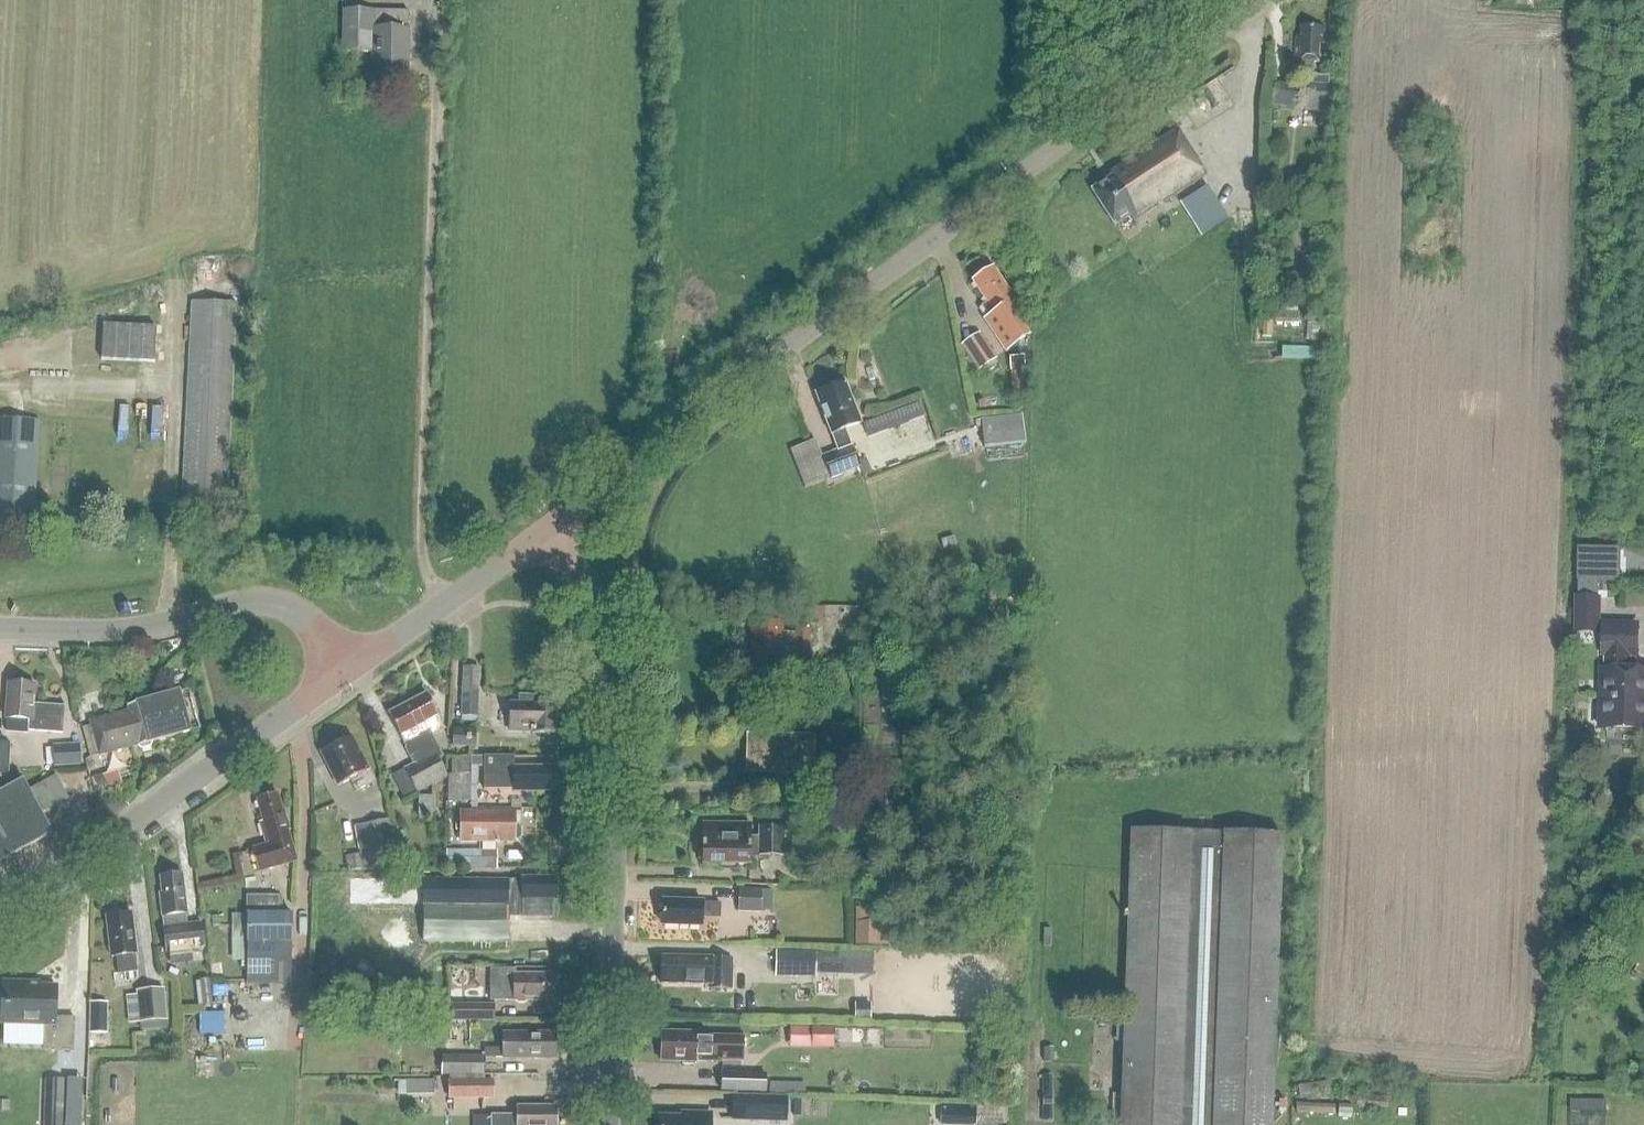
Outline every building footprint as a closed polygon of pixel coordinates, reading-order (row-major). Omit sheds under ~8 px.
[(341,11),(341,53),(371,54),(371,76),(408,76),(408,29),(407,29),(407,12),(341,11)] [(1301,61),(1300,74),(1299,85),(1273,82),(1270,106),(1289,107),(1290,101),(1300,102),(1300,107),(1325,110),(1328,77),(1312,75),(1313,62),(1321,62),(1323,27),(1300,26),(1300,36),(1295,36),(1293,61),(1301,61)] [(1132,222),(1206,175),(1175,127),(1107,171),(1111,176),(1090,189),(1113,226),(1129,216),(1132,222)] [(1200,234),(1227,217),(1221,208),(1194,225),(1200,234)] [(1019,328),(1012,317),(1020,312),(991,267),(990,268),(987,270),(971,280),(986,302),(980,306),(987,317),(985,318),(992,328),(989,329),(1004,351),(1018,342),(1024,338),(1025,337),(1024,336),(1019,328)] [(180,522),(224,523),(235,303),(191,301),(180,522)] [(1297,324),(1298,313),(1274,312),(1274,323),(1297,324)] [(1270,336),(1271,319),(1262,318),(1261,336),(1270,336)] [(1317,341),(1318,323),(1306,322),(1304,340),(1317,341)] [(992,357),(992,356),(989,352),(978,335),(962,346),(977,368),(978,367),(992,358),(992,357)] [(1022,358),(1007,360),(1008,369),(1012,369),(1020,368),(1023,368),(1022,358)] [(844,429),(859,424),(843,383),(815,394),(837,451),(822,457),(830,477),(858,466),(844,429)] [(911,438),(936,429),(924,391),(872,408),(876,418),(868,421),(873,435),(906,424),(911,438)] [(1023,444),(1021,417),(981,421),(983,448),(1023,444)] [(33,524),(39,420),(0,419),(0,522),(33,524)] [(789,450),(804,486),(828,477),(814,440),(789,450)] [(953,537),(940,541),(942,549),(955,545),(953,537)] [(1000,592),(998,581),(978,584),(980,595),(1000,592)] [(1577,629),(1597,630),(1598,598),(1577,598),(1577,629)] [(835,626),(845,638),(866,620),(856,609),(835,626)] [(809,631),(794,630),(794,634),(781,634),(781,623),(750,623),(749,670),(754,670),(780,671),(780,658),(793,658),(793,657),(808,657),(809,631)] [(1643,721),(1643,672),(1632,671),(1633,655),(1636,655),(1637,626),(1604,625),(1603,654),(1604,655),(1604,671),(1603,671),(1602,701),(1606,701),(1606,719),(1625,728),(1643,721)] [(61,733),(63,706),(33,704),(34,685),(7,683),(4,718),(28,720),(27,730),(61,733)] [(476,717),(477,691),(462,690),(460,716),(476,717)] [(126,704),(128,711),(90,722),(91,725),(80,728),(89,759),(137,746),(141,749),(149,747),(151,742),(189,732),(178,692),(140,702),(139,701),(126,704)] [(438,758),(442,756),(439,751),(440,751),(431,735),(444,728),(426,694),(388,714),(406,748),(407,747),(415,763),(403,769),(416,793),(447,776),(438,758)] [(530,733),(556,734),(557,705),(537,704),(538,697),(518,696),(518,704),(510,703),(509,731),(531,732),(530,733)] [(821,725),(821,762),(843,762),(843,725),(821,725)] [(454,731),(453,747),(474,747),(475,731),(454,731)] [(337,786),(349,780),(355,791),(373,781),(350,736),(320,752),(337,786)] [(747,771),(811,772),(812,737),(747,736),(747,771)] [(7,774),(8,743),(0,743),(0,774),(7,774)] [(53,765),(79,764),(78,746),(52,748),(53,765)] [(554,767),(513,767),(513,756),(483,756),(483,789),(512,789),(512,791),(523,791),(525,794),(530,794),(532,791),(554,791),(554,767)] [(459,774),(468,774),(468,760),(451,761),(451,775),(459,774)] [(468,774),(459,774),(459,799),(469,799),(469,774),(468,774)] [(51,834),(41,814),(68,799),(55,776),(28,791),(22,780),(0,792),(0,862),(51,834)] [(842,792),(850,792),(850,779),(841,779),(842,792)] [(842,801),(842,792),(833,792),(833,801),(842,801)] [(266,837),(268,844),(251,849),(257,873),(286,865),(285,859),(294,856),(287,831),(289,830),(283,810),(281,810),(276,794),(256,800),(262,821),(259,822),(263,838),(266,837)] [(514,826),(514,812),(460,811),(460,842),(513,842),(513,839),(517,839),(519,836),(519,828),(517,826),(514,826)] [(365,824),(373,868),(397,863),(388,820),(365,824)] [(752,824),(738,823),(702,823),(702,849),(697,852),(697,857),(702,860),(702,865),(718,865),(735,865),(748,866),(749,856),(758,856),(782,857),(801,857),(801,828),(783,828),(758,827),(758,838),(752,838),(752,824)] [(1277,835),(1128,829),(1120,1095),(1120,1104),(1119,1124),(1268,1124),(1277,835)] [(447,851),(447,866),(496,866),(496,851),(447,851)] [(161,893),(158,893),(161,916),(165,951),(202,947),(200,923),(186,925),(184,914),(185,914),(181,874),(159,876),(161,893)] [(521,916),(521,917),(552,917),(552,918),(553,900),(554,900),(554,878),(521,878),(521,880),(422,879),(422,941),(508,941),(508,916),(521,916)] [(760,913),(760,911),(771,911),(771,892),(761,891),(761,890),(739,889),(738,912),(760,913)] [(719,918),(719,903),(702,903),(702,902),(662,901),(661,925),(701,927),(701,917),(719,918)] [(857,923),(866,923),(866,910),(857,910),(857,923)] [(130,913),(121,914),(118,912),(111,913),(108,916),(106,916),(109,945),(107,947),(108,952),(110,954),(110,957),(115,956),(117,974),(124,973),(125,982),(134,980),(137,977),(134,954),(135,954),(130,913)] [(291,985),(291,914),(247,914),(247,984),(291,985)] [(855,934),(855,945),(877,946),(877,934),(855,934)] [(775,974),(814,975),(836,975),(837,953),(815,953),(775,952),(775,974)] [(660,983),(700,984),(708,985),(708,989),(730,989),(731,958),(660,956),(660,983)] [(489,1000),(555,1001),(556,974),(514,974),(514,970),(490,970),(489,1000)] [(207,979),(199,980),(202,1007),(210,1006),(207,979)] [(72,1051),(73,1018),(55,1017),(56,987),(26,986),(26,983),(1,982),(0,1018),(0,1023),(44,1025),(43,1050),(72,1051)] [(166,1020),(163,989),(135,992),(138,1023),(166,1020)] [(433,1019),(447,1019),(446,999),(433,999),(433,1019)] [(467,1021),(493,1021),(493,1003),(467,1003),(467,1021)] [(869,1022),(870,1003),(854,1003),(854,1022),(869,1022)] [(105,1033),(105,1011),(92,1011),(92,1033),(105,1033)] [(427,1036),(427,1025),(409,1025),(409,1035),(427,1036)] [(437,1040),(437,1026),(427,1025),(427,1036),(427,1039),(437,1040)] [(833,1041),(880,1042),(880,1030),(811,1027),(810,1041),(833,1042),(833,1041)] [(503,1057),(515,1058),(515,1059),(555,1059),(555,1033),(515,1032),(515,1034),(503,1034),(503,1049),(494,1049),(494,1057),(503,1057)] [(741,1061),(741,1037),(705,1036),(705,1037),(696,1037),(696,1033),(661,1032),(660,1038),(658,1037),(658,1050),(660,1050),(660,1061),(682,1062),(682,1064),(692,1064),(692,1062),(695,1062),(695,1059),(704,1059),(704,1060),(741,1061)] [(1043,1062),(1044,1048),(1034,1047),(1034,1062),(1043,1062)] [(483,1057),(441,1057),(441,1075),(448,1075),(483,1075),(483,1057)] [(764,1092),(765,1075),(721,1073),(720,1091),(764,1092)] [(448,1099),(492,1098),(492,1081),(483,1081),(483,1075),(448,1075),(448,1081),(448,1099)] [(48,1113),(64,1114),(65,1078),(49,1078),(48,1113)] [(404,1095),(432,1094),(432,1080),(404,1081),(404,1095)] [(1297,1087),(1299,1099),(1329,1095),(1327,1083),(1297,1087)] [(1350,1097),(1337,1092),(1335,1098),(1347,1103),(1350,1097)] [(731,1094),(730,1120),(785,1122),(786,1096),(731,1094)] [(1111,1095),(1111,1104),(1120,1104),(1120,1095),(1111,1095)] [(1042,1096),(1042,1105),(1051,1105),(1051,1096),(1042,1096)] [(1355,1106),(1391,1109),(1391,1099),(1356,1096),(1355,1106)] [(1576,1110),(1610,1110),(1610,1098),(1576,1098),(1576,1110)] [(1295,1105),(1294,1114),(1333,1115),(1333,1107),(1295,1105)] [(555,1106),(516,1106),(516,1116),(492,1116),(492,1124),(555,1124),(555,1106)] [(1351,1107),(1338,1106),(1338,1115),(1351,1115),(1351,1107)] [(965,1124),(974,1124),(975,1108),(958,1107),(957,1124),(965,1124)] [(658,1118),(658,1124),(710,1124),(710,1115),(691,1114),(690,1119),(658,1118)]
